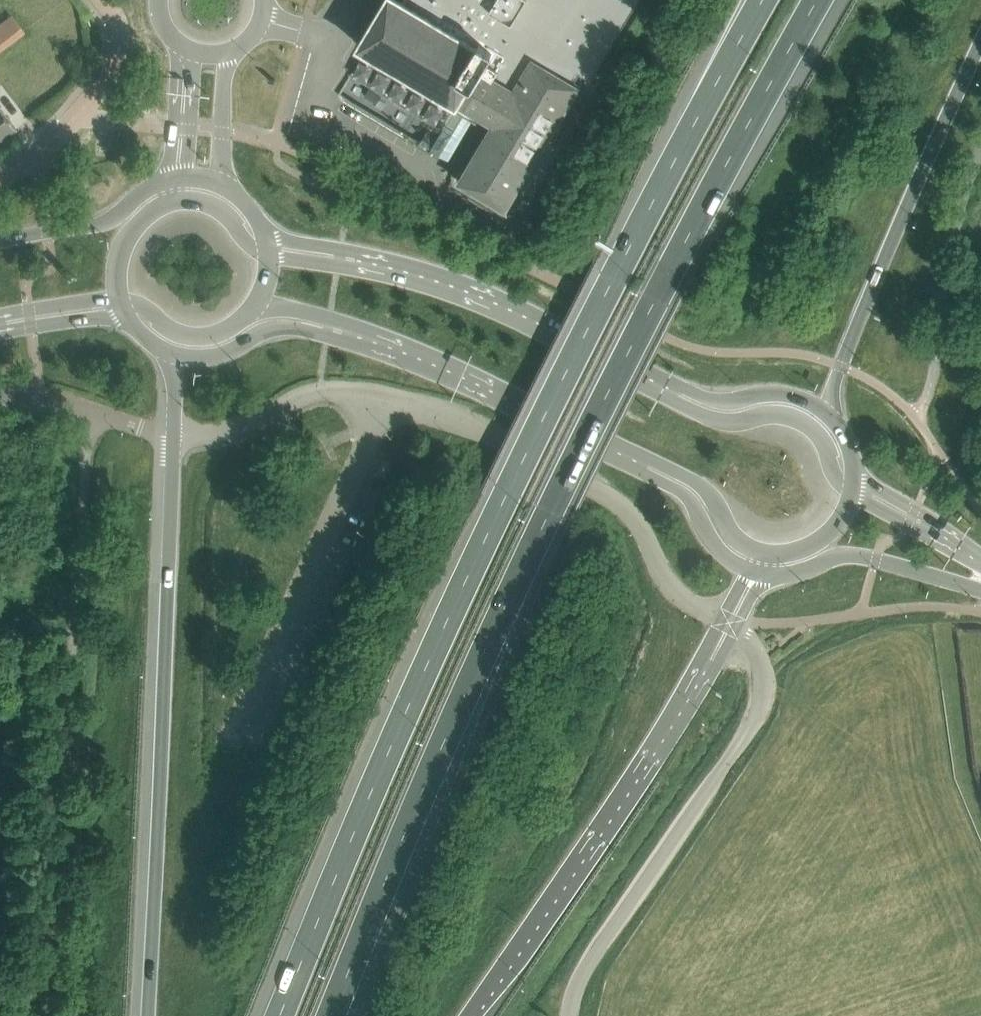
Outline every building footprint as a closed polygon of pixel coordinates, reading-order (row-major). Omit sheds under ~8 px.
[(359,46),(365,49),(371,53),(368,58),(476,123),(477,121),(474,119),(478,111),(495,121),(459,181),(505,209),(579,87),(573,83),(580,73),(584,76),(588,69),(594,72),(598,66),(638,0),(403,0),(402,1),(401,0),(387,0),(379,12),(378,13),(378,14),(377,16),(383,20),(379,26),(373,23),(372,25),(371,25),(371,26),(371,27),(362,41),(361,41),(361,42),(361,43),(359,46)] [(0,24),(0,52),(25,34),(11,15),(0,24)] [(5,137),(16,128),(0,108),(0,140),(5,137)]
